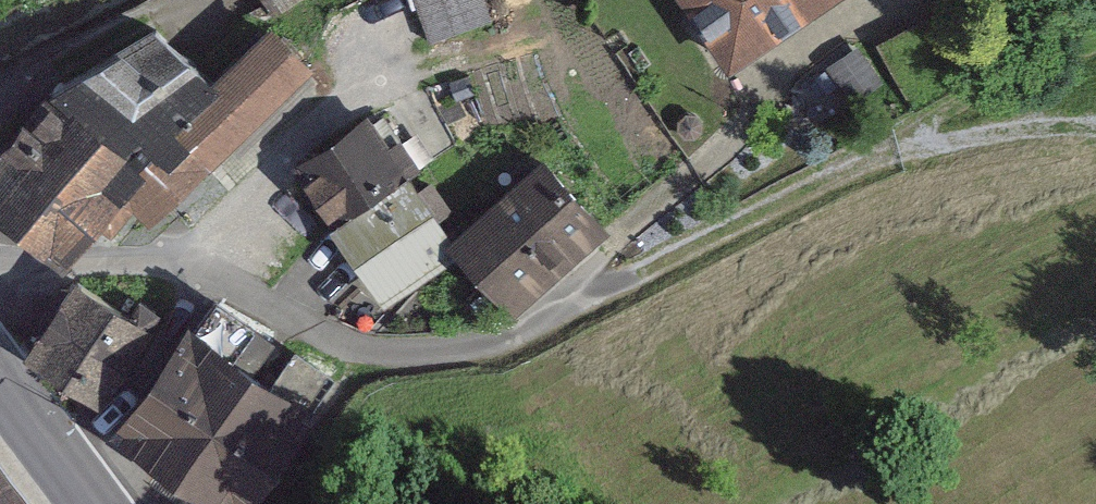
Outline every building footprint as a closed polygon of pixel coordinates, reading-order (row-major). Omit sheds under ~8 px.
[(231,14),(255,0),(223,0),(231,14)] [(432,46),(493,25),(485,0),(416,0),(432,46)] [(722,81),(850,0),(671,0),(722,81)] [(0,147),(0,205),(64,264),(116,207),(145,234),(294,72),(263,43),(216,94),(149,32),(57,86),(0,147)] [(881,86),(858,49),(826,69),(849,106),(881,86)] [(293,162),(331,221),(407,172),(424,161),(404,132),(388,143),(368,113),(293,162)] [(607,222),(543,153),(453,235),(517,304),(607,222)] [(414,184),(407,172),(331,221),(384,301),(459,253),(435,216),(452,205),(431,173),(414,184)] [(76,288),(26,367),(103,416),(163,322),(138,306),(128,321),(76,288)] [(119,437),(129,446),(122,456),(174,503),(265,503),(279,489),(296,410),(190,335),(119,437)]
